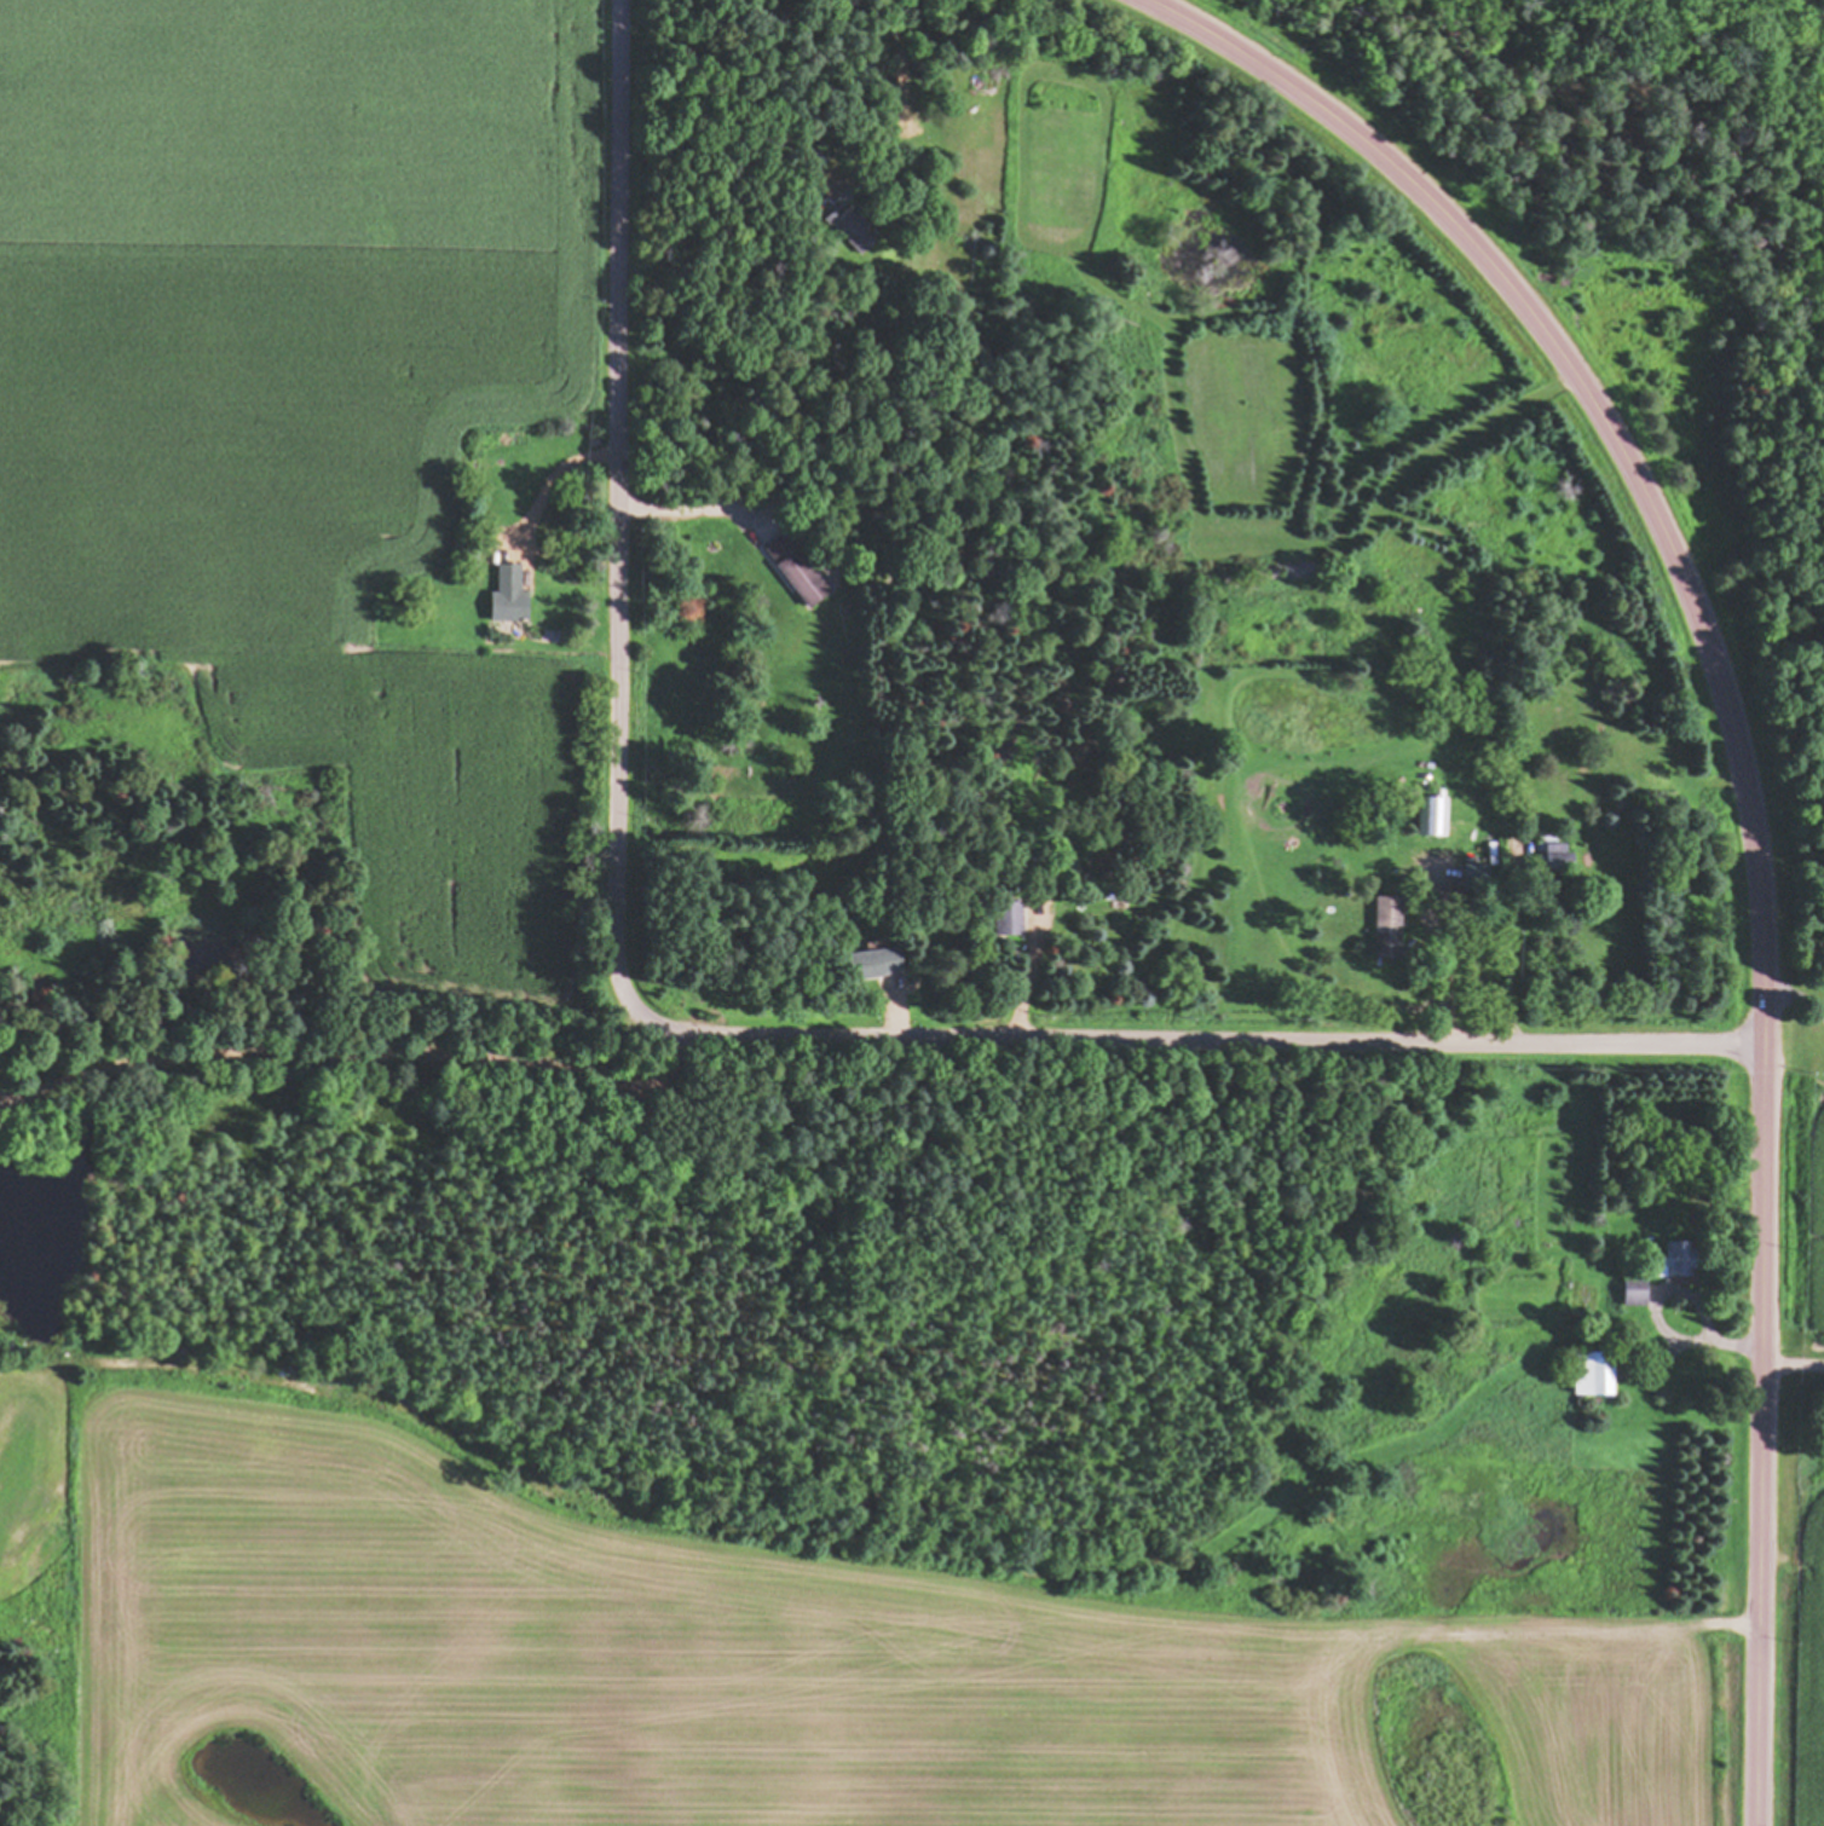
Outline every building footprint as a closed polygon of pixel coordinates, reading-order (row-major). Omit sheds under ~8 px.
[(882,237),(849,203),(829,223),(862,257),(882,237)] [(785,532),(764,549),(813,611),(834,594),(785,532)] [(494,595),(494,623),(533,622),(533,595),(526,595),(526,566),(500,566),(500,595),(494,595)] [(1447,796),(1418,796),(1418,837),(1447,837),(1447,796)] [(1025,935),(1025,901),(999,901),(999,935),(1025,935)] [(904,950),(862,950),(862,975),(904,975),(904,950)] [(1691,1241),(1672,1241),(1672,1276),(1704,1276),(1704,1252),(1691,1252),(1691,1241)] [(1649,1275),(1624,1275),(1624,1308),(1649,1308),(1649,1275)] [(1617,1397),(1617,1354),(1577,1354),(1577,1397),(1617,1397)]
